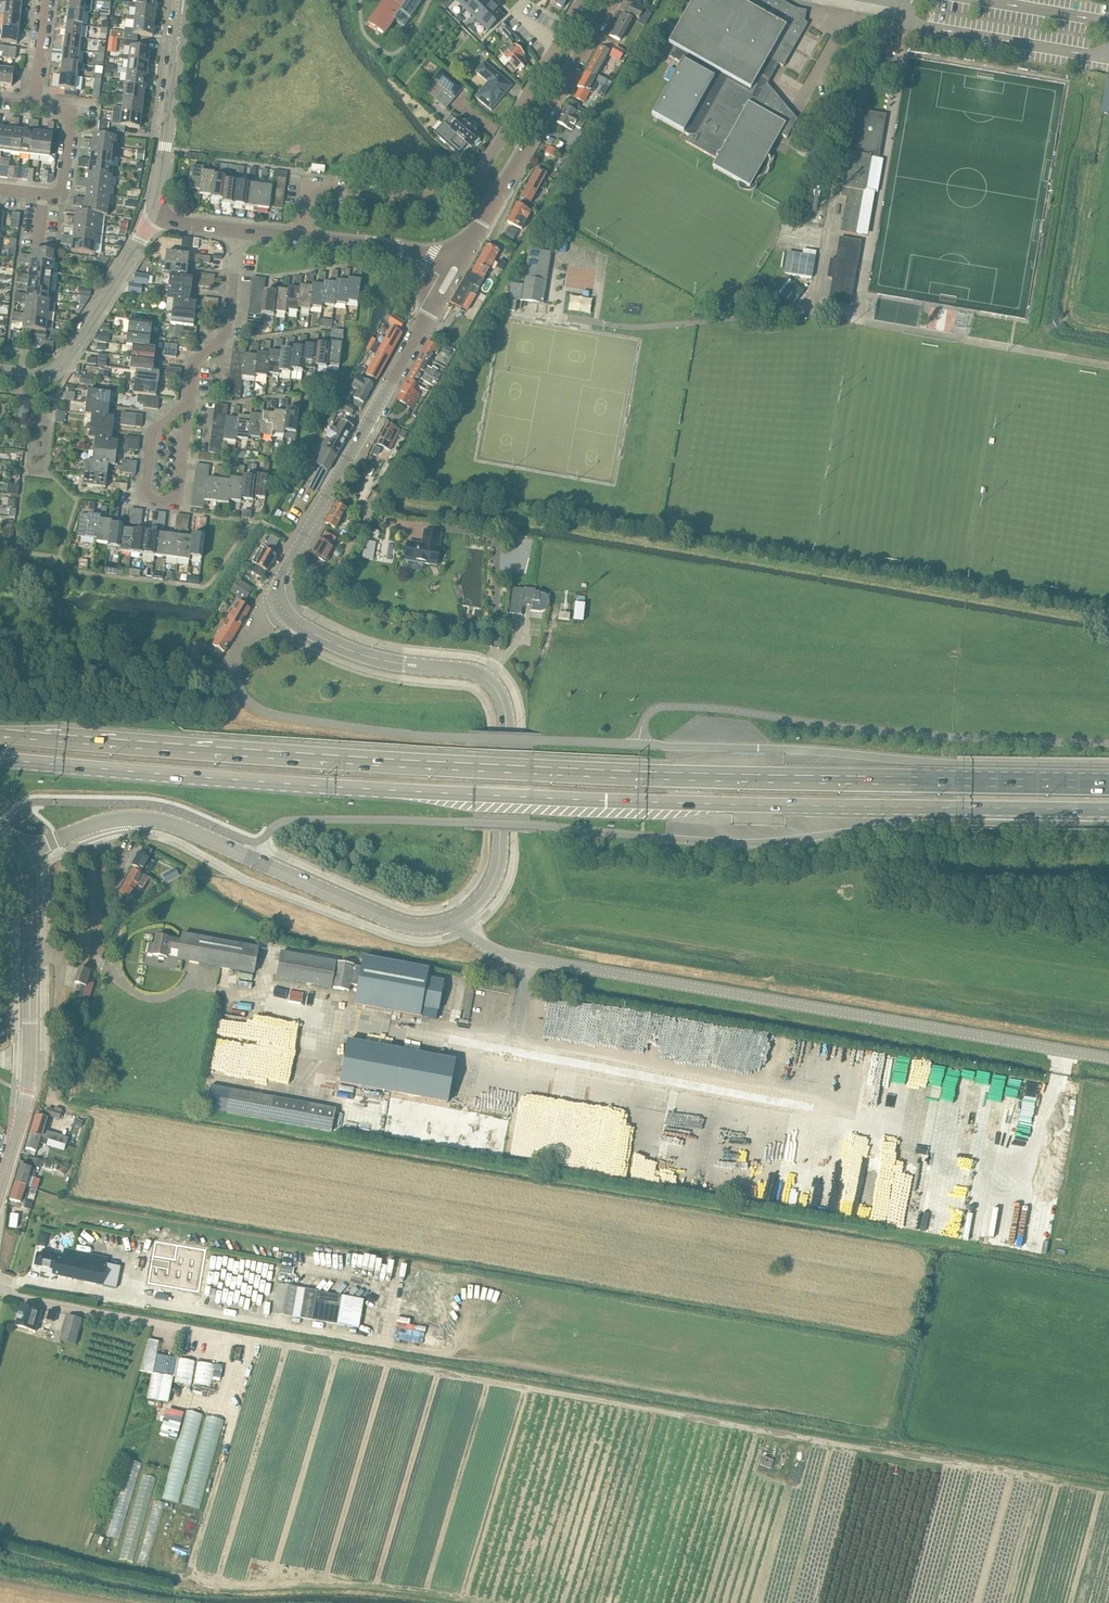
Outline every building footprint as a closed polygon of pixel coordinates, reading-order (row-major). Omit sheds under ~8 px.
[(86,0),(70,0),(68,11),(84,13),(86,0)] [(127,7),(136,8),(145,9),(156,11),(157,0),(137,0),(136,4),(128,3),(124,2),(123,6),(127,7)] [(370,23),(384,33),(393,20),(404,28),(423,0),(385,0),(370,23)] [(465,9),(474,0),(457,0),(465,9)] [(465,9),(476,20),(492,4),(488,0),(474,0),(465,9)] [(767,85),(779,64),(783,67),(808,24),(805,22),(807,11),(796,9),(780,0),(693,0),(668,44),(674,48),(761,97),(767,85)] [(20,17),(21,4),(6,2),(4,15),(20,17)] [(492,4),(476,20),(488,32),(503,16),(492,4)] [(639,19),(643,12),(632,5),(627,12),(639,19)] [(135,17),(126,16),(126,20),(134,21),(135,21),(154,24),(156,11),(145,9),(136,8),(135,17)] [(83,26),(84,13),(68,11),(67,24),(83,26)] [(620,41),(633,19),(622,13),(610,35),(620,41)] [(18,30),(20,17),(4,15),(2,28),(18,30)] [(110,38),(123,39),(123,40),(137,42),(138,35),(152,37),(154,24),(135,21),(134,21),(133,30),(124,28),(124,32),(110,31),(110,38)] [(83,26),(67,24),(65,37),(81,39),(82,26),(83,26)] [(472,25),(468,28),(473,33),(476,29),(472,25)] [(507,26),(501,31),(508,39),(509,39),(513,35),(514,34),(507,26)] [(17,43),(18,30),(2,28),(1,41),(17,43)] [(890,43),(890,44),(896,44),(897,45),(898,44),(898,39),(899,38),(891,36),(891,37),(890,43)] [(79,51),(81,39),(65,37),(63,49),(79,51)] [(136,48),(137,42),(123,40),(122,46),(130,47),(129,56),(120,55),(120,60),(128,61),(148,63),(150,50),(136,48)] [(514,46),(511,42),(506,46),(506,45),(499,51),(516,71),(518,69),(521,69),(522,66),(525,63),(522,58),(524,56),(514,45),(514,46)] [(587,69),(585,72),(596,78),(597,75),(610,52),(599,46),(587,69)] [(618,62),(620,59),(624,51),(616,46),(610,57),(618,62)] [(3,47),(2,53),(2,58),(15,59),(16,48),(3,47)] [(481,48),(477,52),(482,56),(486,52),(481,48)] [(797,120),(767,85),(761,97),(674,48),(669,57),(681,63),(652,115),(683,133),(684,133),(689,136),(686,142),(717,159),(712,167),(750,188),(780,135),(788,140),(797,120)] [(78,64),(79,51),(63,49),(62,62),(78,64)] [(146,76),(148,63),(128,61),(127,69),(118,68),(118,73),(126,74),(146,76)] [(84,65),(78,64),(62,62),(60,75),(76,77),(77,71),(84,71),(84,65)] [(503,91),(509,84),(484,63),(477,72),(490,83),(486,88),(485,87),(476,97),(487,106),(486,107),(492,111),(498,104),(497,103),(504,96),(500,93),(503,90),(503,91)] [(0,73),(0,85),(12,86),(13,70),(1,69),(0,73)] [(455,97),(463,87),(453,79),(441,69),(434,79),(445,89),(455,97)] [(580,87),(574,97),(584,102),(590,92),(590,91),(592,93),(597,83),(598,82),(594,80),(596,78),(585,72),(578,86),(580,87)] [(145,89),(146,76),(126,74),(126,79),(123,81),(123,82),(112,81),(111,85),(125,87),(145,89)] [(75,90),(76,77),(60,75),(59,88),(75,90)] [(596,78),(594,80),(598,82),(604,86),(608,89),(612,83),(607,80),(597,75),(596,78)] [(100,87),(101,80),(95,80),(92,99),(99,100),(100,87)] [(602,85),(598,92),(604,96),(608,89),(604,86),(602,85)] [(143,102),(145,89),(125,87),(124,95),(115,94),(115,99),(122,99),(143,102)] [(141,115),(143,102),(122,99),(122,108),(114,107),(113,108),(109,107),(108,111),(113,111),(121,112),(141,115)] [(574,102),(571,107),(576,111),(580,105),(574,102)] [(580,129),(587,118),(566,106),(557,122),(572,131),(575,126),(580,129)] [(854,155),(870,157),(880,159),(887,116),(877,114),(862,111),(854,154),(854,155)] [(140,128),(141,115),(121,112),(120,121),(112,120),(110,131),(124,133),(125,126),(140,128)] [(455,123),(448,117),(434,134),(446,145),(448,143),(460,153),(467,146),(470,149),(473,146),(474,147),(478,142),(477,141),(480,138),(458,119),(455,123)] [(11,153),(15,118),(10,118),(9,129),(3,129),(1,152),(11,153)] [(20,154),(23,131),(18,131),(19,119),(15,118),(11,153),(20,154)] [(30,155),(34,121),(29,120),(28,132),(23,131),(20,154),(30,155)] [(40,156),(42,134),(37,133),(38,121),(34,121),(30,155),(40,156)] [(42,134),(40,156),(50,158),(53,134),(54,123),(49,122),(48,134),(42,134)] [(98,129),(98,130),(108,131),(109,123),(99,122),(98,129)] [(81,144),(115,148),(117,138),(93,135),(93,140),(81,139),(81,144)] [(114,157),(115,148),(81,144),(80,148),(92,150),(91,155),(114,157)] [(555,159),(556,157),(559,153),(548,147),(545,153),(555,159)] [(200,162),(201,155),(186,153),(185,160),(200,162)] [(843,161),(841,174),(843,175),(844,175),(842,184),(842,187),(842,188),(843,188),(841,196),(846,197),(847,197),(841,232),(856,234),(864,191),(866,184),(870,157),(854,155),(854,154),(848,153),(846,161),(843,161)] [(113,167),(114,157),(91,155),(91,160),(79,159),(78,163),(113,167)] [(112,177),(113,167),(78,163),(78,167),(90,169),(89,174),(112,177)] [(203,172),(204,168),(191,167),(189,185),(188,190),(199,191),(200,191),(203,172)] [(531,204),(541,184),(547,175),(536,169),(527,184),(520,197),(531,204)] [(274,172),(273,177),(286,179),(287,177),(287,173),(287,172),(274,171),(274,172)] [(215,173),(203,172),(200,191),(199,191),(199,195),(211,196),(214,176),(215,176),(215,173)] [(111,187),(112,177),(89,174),(88,179),(77,178),(76,182),(111,187)] [(226,178),(215,176),(214,176),(211,196),(210,199),(222,201),(223,201),(225,181),(226,181),(226,178)] [(237,182),(226,181),(225,181),(223,201),(222,201),(221,204),(234,205),(237,182)] [(110,196),(111,187),(76,182),(75,187),(87,188),(87,193),(110,196)] [(246,207),(248,184),(237,182),(234,205),(246,207)] [(257,208),(260,185),(248,184),(246,207),(257,208)] [(271,193),(272,187),(260,185),(257,208),(269,210),(270,201),(270,200),(271,193)] [(271,193),(270,200),(283,202),(284,197),(284,195),(284,194),(285,191),(279,190),(272,189),(271,193)] [(108,206),(110,196),(87,193),(86,199),(74,197),(74,202),(108,206)] [(270,201),(269,210),(270,210),(270,207),(282,209),(283,208),(283,203),(283,202),(270,200),(270,201)] [(107,216),(108,206),(74,202),(73,206),(85,208),(85,213),(99,215),(107,216)] [(527,221),(532,212),(517,204),(507,222),(518,228),(518,227),(522,229),(527,220),(527,221)] [(99,215),(85,213),(76,212),(75,217),(64,216),(63,221),(98,225),(99,215)] [(18,229),(20,213),(12,213),(10,228),(18,229)] [(97,234),(98,225),(63,221),(63,225),(74,227),(74,232),(97,234)] [(513,241),(518,233),(509,228),(504,237),(513,241)] [(96,244),(97,234),(74,232),(73,237),(61,235),(61,240),(96,244)] [(182,237),(181,245),(193,246),(194,239),(182,237)] [(850,306),(861,241),(839,237),(835,260),(830,259),(827,278),(832,279),(828,302),(850,306)] [(94,254),(96,244),(61,240),(60,245),(72,246),(71,252),(94,254)] [(555,240),(553,250),(554,250),(566,252),(567,242),(555,240)] [(463,279),(449,303),(452,305),(461,310),(461,309),(467,312),(476,296),(475,295),(470,292),(474,286),(479,289),(484,280),(500,252),(493,249),(486,245),(471,273),(468,271),(463,279)] [(8,248),(7,258),(14,259),(15,249),(10,248),(8,248)] [(20,259),(54,263),(55,253),(32,250),(32,256),(20,255),(20,259)] [(543,304),(550,260),(551,253),(529,250),(526,271),(525,271),(523,286),(517,285),(511,284),(507,310),(515,311),(516,300),(543,304)] [(162,264),(188,267),(189,254),(166,252),(165,262),(162,261),(162,264)] [(784,273),(812,278),(815,256),(787,252),(784,273)] [(210,263),(211,257),(196,255),(195,262),(210,263)] [(53,273),(54,263),(20,259),(19,264),(30,265),(30,270),(53,273)] [(187,278),(188,267),(162,264),(162,267),(164,267),(163,276),(170,277),(170,276),(187,278)] [(91,268),(90,275),(103,277),(104,269),(91,268)] [(52,283),(53,273),(30,270),(29,275),(18,274),(17,279),(52,283)] [(199,280),(214,282),(215,275),(200,273),(199,280)] [(135,274),(133,284),(135,284),(142,285),(147,285),(148,275),(135,274)] [(193,279),(187,278),(170,276),(170,277),(169,285),(166,285),(166,288),(192,291),(193,279)] [(261,321),(264,291),(266,279),(253,277),(246,326),(260,328),(261,321)] [(793,305),(803,292),(786,278),(775,292),(793,305)] [(51,292),(52,283),(17,279),(17,283),(28,284),(28,290),(51,292)] [(346,302),(347,302),(358,303),(361,280),(348,279),(348,282),(346,302)] [(213,288),(214,282),(199,280),(198,287),(213,288)] [(348,282),(336,280),(336,284),(334,304),(335,304),(346,305),(347,302),(346,302),(348,282)] [(336,284),(324,282),(324,286),(322,306),(323,306),(334,307),(335,304),(334,304),(336,284)] [(129,283),(128,293),(141,295),(142,285),(135,284),(133,284),(130,283),(129,283)] [(324,286),(312,284),(311,287),(312,287),(310,307),(311,308),(322,309),(323,306),(322,306),(324,286)] [(312,287),(311,287),(300,286),(299,289),(300,289),(298,309),(310,311),(311,308),(310,307),(312,287)] [(78,296),(90,297),(91,288),(79,287),(78,296)] [(190,303),(190,302),(192,291),(166,288),(165,290),(168,291),(167,300),(190,303)] [(300,289),(299,289),(288,288),(287,291),(288,291),(286,311),(298,313),(298,309),(300,289)] [(49,302),(51,292),(28,290),(27,295),(15,293),(15,298),(49,302)] [(288,291),(287,291),(276,290),(276,293),(274,313),(286,314),(286,311),(288,291)] [(276,293),(264,291),(261,321),(263,322),(265,317),(265,315),(274,316),(274,313),(276,293)] [(48,312),(49,302),(15,298),(14,303),(26,304),(25,309),(48,312)] [(203,304),(218,306),(218,299),(204,298),(203,304)] [(197,303),(190,302),(190,303),(167,300),(166,311),(169,311),(195,314),(197,303)] [(217,312),(218,306),(203,304),(202,311),(217,312)] [(47,322),(48,312),(25,309),(25,314),(13,313),(13,317),(47,322)] [(194,327),(195,314),(169,311),(169,315),(172,315),(170,324),(176,325),(181,326),(182,326),(181,332),(196,334),(197,327),(194,327)] [(46,332),(47,322),(13,317),(12,322),(24,323),(23,329),(46,332)] [(400,330),(404,323),(393,317),(389,323),(400,330)] [(128,334),(151,336),(152,324),(129,321),(128,331),(128,334)] [(372,347),(390,357),(402,335),(391,328),(381,346),(375,342),(372,347)] [(329,346),(326,368),(327,369),(327,368),(330,368),(330,366),(339,367),(342,344),(343,337),(344,331),(334,330),(334,333),(331,333),(330,341),(330,342),(329,342),(329,346)] [(46,340),(47,333),(36,332),(35,339),(46,340)] [(127,337),(127,345),(133,346),(148,348),(149,348),(153,348),(155,340),(150,339),(151,337),(151,336),(128,334),(127,337)] [(414,367),(433,378),(438,370),(433,367),(432,369),(427,367),(438,348),(428,342),(414,367)] [(96,343),(95,350),(105,351),(106,344),(96,343)] [(162,350),(177,352),(178,345),(163,343),(162,350)] [(326,368),(329,346),(317,344),(317,347),(314,370),(315,370),(318,370),(318,367),(326,368)] [(447,357),(452,348),(446,345),(441,354),(447,357)] [(156,348),(149,348),(133,346),(132,355),(129,354),(128,357),(154,361),(156,348)] [(314,370),(317,347),(305,346),(304,349),(302,372),(303,372),(306,372),(306,369),(314,370)] [(242,381),(245,355),(246,348),(233,347),(227,395),(240,397),(242,381)] [(377,380),(390,357),(372,347),(369,352),(376,355),(366,374),(377,380)] [(302,372),(304,349),(293,348),(292,351),(290,374),(291,374),(294,374),(294,371),(302,372)] [(177,352),(162,350),(160,349),(159,353),(161,353),(161,356),(176,358),(177,352)] [(290,374),(292,351),(281,350),(280,353),(278,376),(279,376),(282,376),(282,373),(290,374)] [(278,376),(280,353),(269,351),(268,355),(266,378),(267,378),(267,377),(270,378),(270,375),(278,376)] [(266,378),(268,355),(257,353),(256,356),(254,379),(257,380),(258,377),(266,378)] [(254,379),(256,356),(245,355),(242,381),(245,381),(246,378),(254,379)] [(153,372),(154,361),(128,357),(128,361),(131,361),(130,370),(136,371),(136,370),(153,372)] [(166,374),(180,375),(181,369),(166,367),(166,374)] [(355,374),(361,377),(365,369),(359,367),(355,374)] [(437,380),(433,378),(414,367),(407,379),(417,385),(421,378),(425,381),(425,382),(433,387),(437,380)] [(159,372),(153,372),(136,370),(136,371),(135,379),(132,378),(132,381),(158,384),(159,372)] [(180,382),(180,375),(166,374),(165,380),(180,382)] [(360,409),(373,386),(358,377),(353,388),(357,390),(353,398),(356,400),(353,405),(360,409)] [(417,385),(407,379),(399,392),(402,394),(398,400),(412,409),(420,395),(414,390),(417,385)] [(156,396),(158,384),(132,381),(131,385),(134,385),(133,394),(138,395),(145,395),(144,402),(159,403),(160,397),(156,396)] [(84,402),(109,405),(111,393),(88,390),(87,399),(84,399),(84,402)] [(108,417),(109,405),(84,402),(83,405),(86,406),(85,415),(91,416),(92,415),(108,417)] [(144,402),(143,408),(144,408),(158,410),(159,403),(144,402)] [(352,415),(355,409),(343,403),(340,409),(352,415)] [(228,405),(215,404),(209,452),(222,454),(223,444),(223,442),(224,436),(225,430),(226,424),(226,418),(228,405)] [(21,407),(20,418),(28,419),(29,408),(21,407)] [(286,412),(283,435),(284,435),(287,436),(287,433),(296,434),(299,411),(286,409),(286,412)] [(283,435),(286,412),(274,411),(274,414),(271,437),(272,437),(275,437),(275,434),(283,435)] [(121,419),(142,421),(143,415),(122,412),(121,419)] [(262,416),(259,439),(260,439),(263,439),(263,436),(271,437),(274,414),(263,413),(262,413),(262,416)] [(114,418),(108,417),(92,415),(91,416),(90,424),(88,423),(87,426),(113,430),(114,418)] [(250,418),(247,441),(248,441),(253,441),(253,438),(259,439),(262,416),(257,416),(251,415),(250,415),(250,418)] [(238,420),(235,443),(236,443),(239,443),(239,440),(247,441),(250,418),(245,417),(238,417),(238,420)] [(223,442),(223,444),(227,445),(227,442),(235,443),(238,420),(226,418),(226,424),(225,430),(224,436),(223,442)] [(141,428),(142,421),(121,419),(120,425),(141,428)] [(320,467),(308,488),(315,492),(316,493),(328,471),(328,472),(336,458),(352,429),(352,428),(351,428),(350,427),(349,427),(348,426),(341,422),(336,430),(332,428),(326,439),(321,449),(313,463),(320,467)] [(382,434),(377,444),(390,450),(395,440),(400,430),(387,423),(382,434)] [(111,441),(112,441),(113,430),(87,426),(87,430),(90,430),(89,439),(95,440),(95,439),(111,441)] [(407,432),(402,429),(398,436),(404,439),(407,432)] [(124,443),(139,445),(140,438),(125,436),(124,443)] [(118,442),(112,441),(111,441),(95,439),(95,440),(94,448),(91,447),(91,450),(116,454),(118,442)] [(138,451),(139,445),(124,443),(124,449),(138,451)] [(115,465),(116,454),(91,450),(90,454),(93,454),(92,462),(109,464),(109,465),(115,466),(115,465)] [(121,466),(136,468),(137,461),(122,460),(121,466)] [(92,462),(86,461),(85,470),(82,470),(81,473),(107,476),(109,465),(109,464),(92,462)] [(204,504),(207,479),(209,466),(196,464),(191,507),(204,508),(204,504)] [(121,466),(115,465),(115,466),(114,469),(121,470),(120,473),(135,474),(136,468),(121,466)] [(106,488),(107,476),(81,473),(81,476),(84,476),(83,485),(106,488)] [(254,478),(252,501),(252,500),(256,501),(256,498),(265,499),(268,476),(255,475),(254,478)] [(252,501),(254,478),(243,476),(243,480),(240,502),(241,503),(241,502),(244,503),(244,500),(252,501)] [(240,502),(243,480),(231,478),(230,481),(228,504),(229,504),(232,504),(232,502),(240,502)] [(217,503),(220,480),(207,479),(204,504),(208,505),(208,502),(217,503)] [(228,504),(230,481),(220,480),(217,503),(216,506),(220,506),(220,503),(228,504)] [(127,491),(128,485),(113,483),(112,489),(127,491)] [(336,529),(347,510),(337,503),(325,523),(336,529)] [(135,524),(136,509),(130,509),(128,523),(135,524)] [(136,509),(135,524),(141,525),(143,510),(136,509)] [(158,531),(160,512),(153,511),(151,533),(134,530),(131,553),(139,554),(139,557),(145,558),(146,555),(155,556),(158,533),(157,533),(158,531)] [(160,512),(158,531),(161,531),(162,527),(164,528),(166,513),(160,512)] [(94,539),(97,516),(88,515),(80,514),(78,537),(94,539)] [(181,530),(183,515),(177,515),(175,529),(181,530)] [(183,515),(181,530),(188,531),(189,516),(183,515)] [(131,553),(134,530),(122,529),(123,526),(112,524),(112,521),(101,520),(101,517),(97,516),(94,539),(94,542),(96,542),(96,543),(105,544),(105,547),(108,547),(116,548),(116,551),(119,551),(119,552),(119,555),(122,555),(122,552),(131,553)] [(2,527),(13,528),(13,521),(3,520),(2,527)] [(370,524),(367,531),(378,535),(381,528),(370,524)] [(10,544),(12,529),(3,528),(1,543),(10,544)] [(326,562),(334,548),(331,546),(336,538),(325,531),(312,554),(326,562)] [(438,547),(441,533),(424,531),(422,544),(408,542),(405,560),(437,565),(440,548),(438,547)] [(189,560),(191,538),(158,533),(155,556),(165,558),(165,561),(169,561),(169,558),(189,560)] [(192,534),(191,538),(189,560),(190,561),(190,557),(202,559),(205,536),(192,534)] [(271,535),(268,540),(276,545),(279,541),(279,540),(272,535),(271,535)] [(267,572),(276,556),(261,548),(253,564),(267,572)] [(308,569),(303,577),(313,583),(314,584),(316,581),(317,579),(322,571),(317,568),(310,564),(308,569)] [(234,585),(231,592),(245,601),(253,588),(245,583),(241,589),(234,585)] [(523,589),(512,588),(509,613),(521,615),(522,607),(524,607),(525,607),(526,605),(528,604),(529,604),(533,605),(532,611),(540,612),(542,612),(545,611),(547,609),(548,607),(549,604),(549,602),(549,600),(548,598),(547,596),(545,595),(544,594),(541,593),(535,593),(535,590),(523,588),(523,589)] [(225,625),(237,631),(249,610),(237,604),(225,625)] [(224,653),(237,631),(225,625),(212,646),(224,653)] [(155,862),(148,858),(152,851),(146,847),(142,853),(139,851),(131,864),(141,870),(142,870),(149,874),(155,862)] [(175,867),(170,870),(174,879),(180,876),(175,867)] [(143,889),(149,878),(143,875),(133,869),(119,893),(129,899),(137,886),(143,889)] [(120,911),(124,905),(117,901),(114,906),(120,911)] [(259,947),(182,933),(180,942),(170,940),(170,938),(156,936),(155,944),(149,943),(148,953),(153,954),(153,955),(159,956),(158,957),(164,958),(164,957),(167,957),(168,948),(178,950),(177,959),(254,973),(259,947)] [(331,987),(335,961),(281,951),(276,977),(331,987)] [(428,968),(364,957),(362,967),(338,962),(334,988),(348,990),(350,984),(358,986),(355,1004),(420,1016),(421,1007),(438,1010),(444,981),(427,977),(428,968)] [(86,985),(90,971),(79,968),(75,982),(78,983),(74,995),(82,997),(85,985),(86,985)] [(448,1103),(452,1081),(456,1060),(348,1039),(343,1061),(339,1083),(448,1103)] [(391,1098),(384,1136),(499,1158),(505,1119),(391,1098)] [(59,1117),(61,1112),(49,1108),(47,1113),(59,1117)] [(30,1133),(30,1134),(41,1137),(42,1134),(47,1118),(36,1114),(31,1131),(30,1133)] [(30,1134),(25,1147),(36,1151),(39,1143),(46,1145),(48,1139),(41,1137),(30,1134)] [(43,1167),(45,1161),(34,1158),(32,1165),(39,1167),(39,1166),(43,1167)] [(20,1164),(15,1182),(26,1185),(31,1187),(34,1178),(36,1170),(31,1168),(20,1164)] [(64,1175),(67,1170),(61,1166),(58,1171),(64,1175)] [(23,1193),(26,1185),(15,1182),(9,1199),(20,1202),(21,1199),(24,1200),(27,1194),(23,1193)] [(25,1201),(24,1208),(30,1209),(32,1203),(25,1201)] [(21,1222),(25,1211),(16,1208),(13,1219),(21,1222)] [(11,1228),(18,1229),(19,1223),(13,1221),(11,1228)] [(122,1236),(120,1250),(131,1252),(134,1238),(122,1236)] [(149,1239),(140,1289),(191,1298),(199,1248),(149,1239)] [(107,1259),(64,1250),(62,1259),(49,1256),(50,1251),(43,1250),(42,1254),(37,1253),(34,1265),(54,1269),(53,1274),(102,1285),(107,1259)] [(281,1266),(280,1273),(293,1275),(294,1268),(281,1266)] [(329,1294),(317,1292),(318,1291),(277,1284),(272,1313),(292,1317),(292,1316),(312,1320),(312,1319),(325,1321),(324,1322),(337,1324),(337,1325),(359,1328),(364,1300),(342,1296),(342,1295),(330,1293),(329,1294)] [(36,1331),(42,1311),(21,1305),(15,1325),(36,1331)] [(50,1310),(47,1319),(54,1321),(57,1312),(50,1310)] [(75,1344),(82,1319),(67,1315),(60,1340),(75,1344)] [(157,1354),(153,1373),(166,1376),(170,1357),(157,1354)] [(152,1373),(147,1399),(168,1403),(173,1377),(166,1376),(153,1373),(152,1373)]
